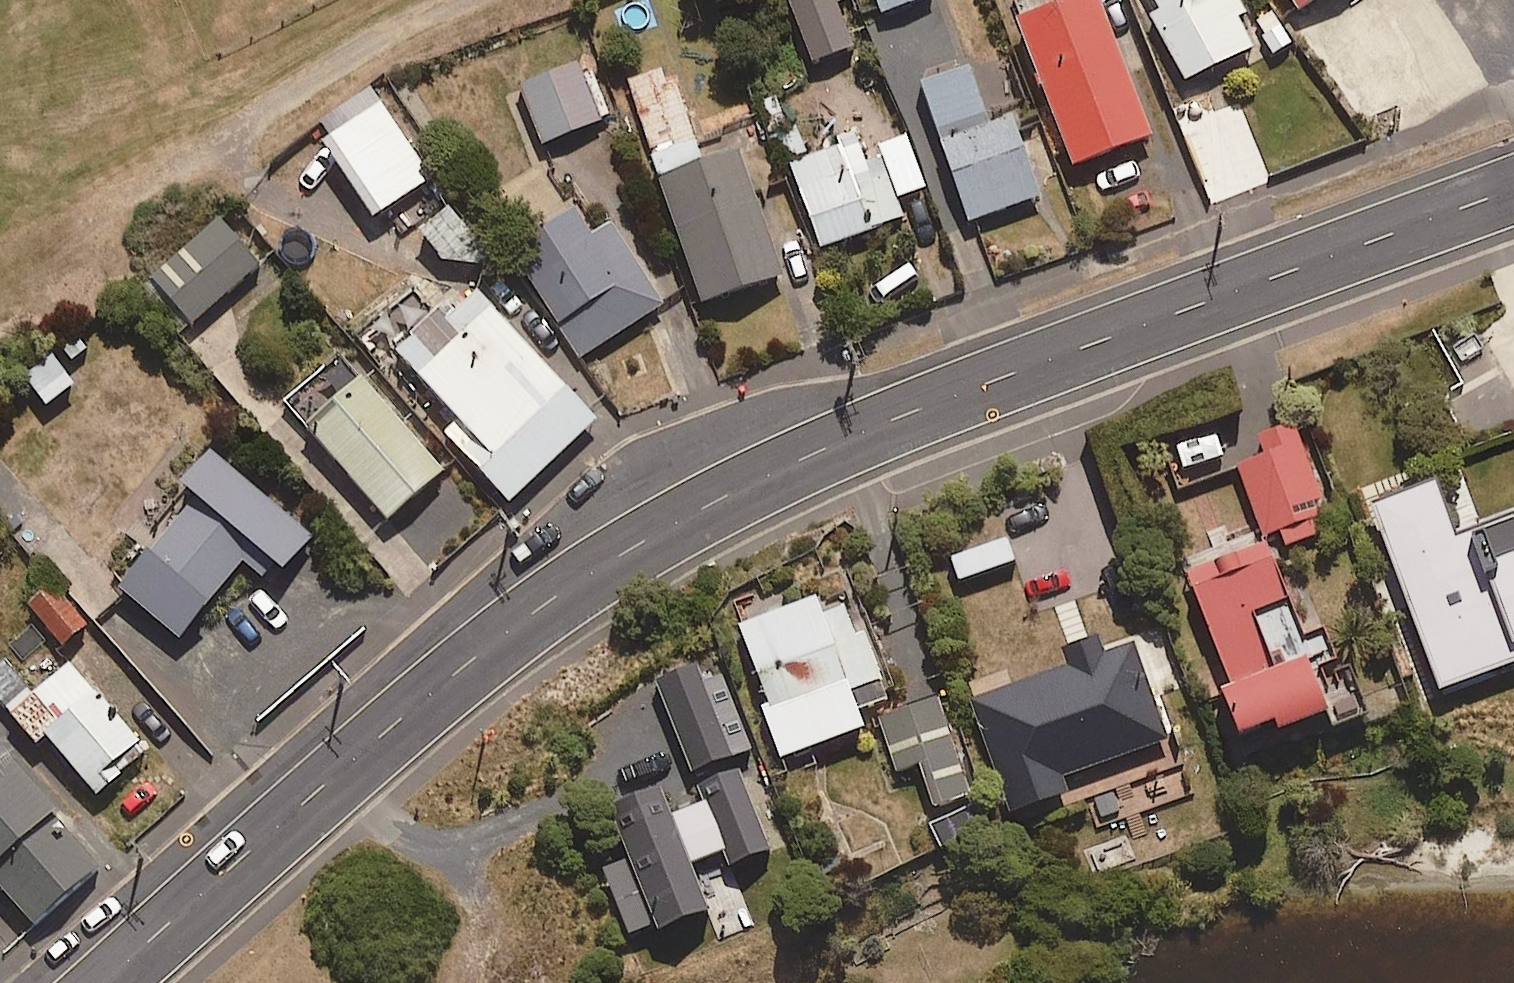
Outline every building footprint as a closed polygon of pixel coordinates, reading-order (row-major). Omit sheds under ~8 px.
[(853,54),(835,0),(787,0),(811,69),(853,54)] [(935,1),(934,0),(875,0),(882,20),(935,1)] [(1153,144),(1096,0),(1092,0),(1017,29),(1074,175),(1153,144)] [(1187,90),(1263,50),(1236,0),(1139,0),(1187,90)] [(1295,14),(1316,0),(1286,0),(1295,14)] [(544,150),(607,124),(584,68),(521,94),(544,150)] [(626,86),(661,189),(705,174),(670,71),(626,86)] [(1013,125),(990,133),(970,75),(921,92),(967,229),(1040,204),(1013,125)] [(376,223),(431,186),(370,97),(316,134),(376,223)] [(896,206),(926,195),(906,143),(880,153),(883,162),(866,168),(853,135),(833,143),(837,153),(810,164),(798,133),(778,141),(822,256),(903,225),(896,206)] [(742,162),(705,174),(661,189),(702,312),(783,284),(742,162)] [(460,285),(486,264),(433,198),(407,219),(460,285)] [(611,230),(592,243),(576,218),(513,259),(580,364),(663,310),(611,230)] [(192,333),(259,270),(217,226),(151,289),(192,333)] [(596,428),(474,296),(389,375),(424,413),(436,402),(454,421),(440,434),(509,508),(596,428)] [(389,527),(444,479),(341,362),(286,410),(389,527)] [(45,412),(74,393),(54,364),(26,384),(45,412)] [(1240,474),(1254,512),(1222,524),(1228,538),(1260,526),(1272,559),(1333,536),(1293,430),(1175,475),(1183,496),(1240,474)] [(276,590),(313,544),(211,461),(177,502),(187,510),(116,598),(179,649),(246,566),(276,590)] [(1456,545),(1438,495),(1377,517),(1443,698),(1513,672),(1513,525),(1456,545)] [(1237,694),(1217,702),(1242,763),(1331,726),(1338,742),(1375,726),(1350,669),(1340,674),(1326,641),(1307,649),(1265,550),(1189,582),(1237,694)] [(57,659),(88,633),(54,591),(23,616),(57,659)] [(865,641),(857,644),(846,615),(824,623),(818,605),(739,634),(758,686),(749,688),(779,768),(866,736),(859,719),(889,708),(865,641)] [(1196,794),(1162,703),(1190,692),(1165,623),(967,695),(1019,837),(1090,811),(1097,831),(1196,794)] [(33,701),(2,667),(0,669),(0,707),(38,749),(45,742),(94,796),(143,752),(68,670),(33,701)] [(936,815),(972,803),(938,705),(878,725),(897,779),(921,770),(936,815)] [(0,765),(0,903),(25,931),(104,862),(12,755),(0,765)] [(732,876),(772,860),(739,776),(703,790),(710,809),(671,824),(661,798),(610,818),(660,947),(712,927),(691,871),(725,858),(732,876)]
